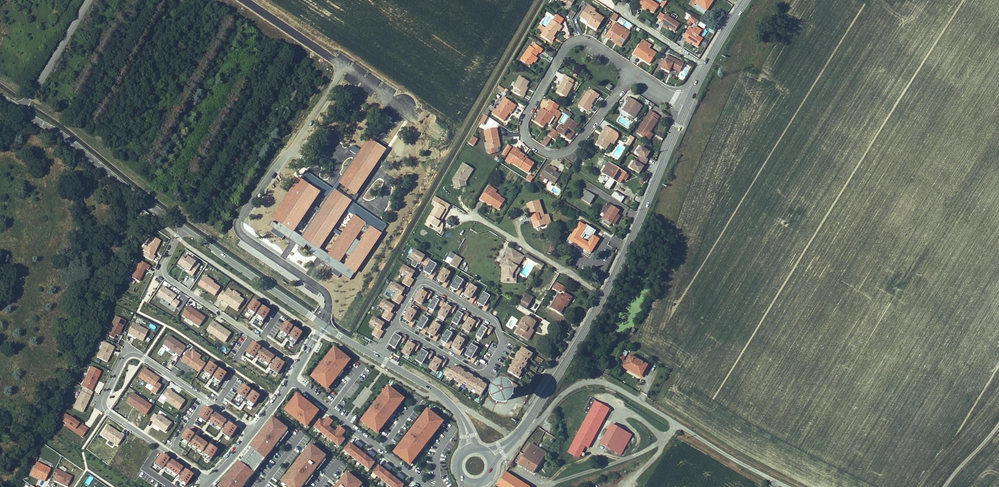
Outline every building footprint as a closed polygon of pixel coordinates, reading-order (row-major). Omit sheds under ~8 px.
[(639,4),(643,6),(647,9),(654,13),(659,5),(651,0),(642,0),(639,4)] [(690,5),(704,14),(714,0),(693,0),(690,5)] [(589,5),(581,17),(588,21),(588,22),(589,20),(590,21),(589,23),(588,24),(597,29),(604,19),(594,12),(595,10),(589,5)] [(666,13),(664,15),(661,13),(657,18),(661,21),(660,22),(663,24),(668,27),(675,32),(680,24),(669,17),(669,15),(666,13)] [(557,16),(554,21),(560,25),(564,20),(557,16)] [(697,20),(691,16),(688,20),(695,24),(697,20)] [(543,33),(541,36),(550,42),(554,37),(558,30),(559,31),(562,27),(554,21),(552,20),(546,28),(543,33)] [(615,23),(606,37),(609,39),(610,37),(614,40),(622,45),(629,36),(628,35),(630,33),(627,30),(625,33),(617,28),(619,25),(615,23)] [(689,28),(683,37),(687,40),(691,42),(698,47),(703,39),(698,36),(701,31),(694,27),(692,30),(689,28)] [(643,40),(641,43),(651,50),(653,47),(643,40)] [(641,43),(634,54),(637,56),(638,55),(643,58),(643,60),(650,64),(657,54),(651,50),(641,43)] [(530,46),(521,60),(526,64),(527,62),(531,65),(533,62),(535,63),(538,59),(535,57),(538,52),(540,53),(543,49),(535,44),(532,48),(530,46)] [(667,56),(661,68),(669,72),(672,67),(673,68),(680,72),(684,64),(680,62),(674,59),(671,58),(667,56)] [(574,81),(565,75),(563,79),(564,79),(557,92),(566,97),(573,85),(572,84),(574,81)] [(520,77),(514,88),(516,89),(514,92),(524,97),(526,94),(523,93),(526,87),(529,82),(520,77)] [(587,92),(578,105),(587,111),(591,104),(596,97),(598,98),(600,95),(591,89),(589,93),(587,92)] [(642,106),(629,97),(626,100),(628,102),(629,102),(628,105),(627,104),(623,111),(634,118),(642,106)] [(495,109),(492,114),(504,121),(509,113),(512,108),(514,109),(516,106),(505,98),(497,110),(495,109)] [(559,106),(550,100),(548,104),(549,105),(545,111),(543,109),(539,116),(535,122),(543,127),(547,121),(551,115),(553,116),(554,115),(557,117),(558,118),(561,113),(556,110),(559,106)] [(657,115),(651,111),(637,133),(645,138),(649,132),(648,131),(649,130),(650,131),(657,120),(655,118),(657,115)] [(479,123),(484,125),(488,116),(483,114),(479,123)] [(552,128),(547,135),(551,137),(555,140),(560,134),(567,139),(571,132),(570,131),(571,130),(573,131),(578,124),(569,118),(563,127),(560,125),(556,131),(553,129),(552,128)] [(618,133),(606,126),(604,129),(605,130),(600,139),(597,144),(606,150),(610,143),(614,136),(618,138),(618,136),(618,133)] [(496,128),(485,130),(488,149),(498,147),(497,140),(496,140),(496,138),(498,138),(496,128)] [(551,137),(547,135),(541,144),(545,147),(551,137)] [(473,136),(468,143),(473,146),(478,139),(473,136)] [(488,149),(487,142),(484,143),(486,152),(489,154),(499,152),(500,150),(500,149),(498,138),(496,138),(496,140),(497,140),(498,147),(488,149)] [(506,157),(512,146),(507,144),(502,154),(506,157)] [(640,155),(638,158),(646,163),(648,160),(647,160),(646,159),(648,155),(650,152),(641,146),(636,153),(640,155)] [(514,148),(508,158),(512,160),(511,162),(528,173),(534,164),(526,159),(525,158),(525,159),(523,158),(524,156),(518,151),(519,150),(514,148)] [(646,163),(638,158),(636,161),(635,161),(630,168),(639,173),(641,171),(644,167),(646,163)] [(606,167),(602,173),(610,178),(615,181),(619,184),(620,182),(621,182),(623,179),(626,174),(609,162),(608,163),(606,167)] [(462,163),(453,180),(455,188),(461,186),(459,181),(460,179),(465,181),(467,178),(466,175),(468,172),(469,173),(472,169),(462,163)] [(551,167),(548,165),(541,175),(542,176),(545,178),(555,184),(560,175),(555,171),(550,169),(551,167)] [(609,190),(615,181),(610,178),(604,187),(609,190)] [(493,188),(489,186),(481,198),(485,200),(484,200),(489,203),(491,201),(493,203),(492,205),(499,209),(505,200),(500,197),(500,196),(495,193),(494,195),(490,192),(491,191),(493,188)] [(579,197),(582,199),(587,191),(584,189),(579,197)] [(595,196),(587,191),(582,199),(590,204),(595,196)] [(615,191),(611,196),(621,203),(625,197),(615,191)] [(440,199),(427,222),(437,228),(440,222),(438,221),(445,208),(448,210),(450,205),(440,199)] [(539,200),(527,204),(528,208),(530,207),(532,216),(536,226),(546,223),(547,225),(547,226),(551,224),(548,214),(544,215),(539,200)] [(619,211),(607,204),(603,210),(607,212),(606,214),(603,218),(605,219),(603,223),(609,227),(612,223),(617,214),(619,211)] [(148,214),(138,207),(132,215),(143,222),(148,214)] [(448,210),(445,208),(438,221),(440,222),(448,210)] [(536,226),(532,216),(531,216),(535,228),(547,225),(546,223),(536,226)] [(571,241),(589,253),(592,249),(593,250),(597,242),(599,239),(593,235),(588,243),(579,237),(586,226),(580,222),(572,235),(574,237),(571,241)] [(143,256),(152,261),(155,256),(153,255),(160,240),(150,236),(143,251),(145,252),(143,256)] [(413,249),(409,256),(414,259),(411,266),(415,268),(419,262),(427,266),(430,261),(431,260),(413,249)] [(521,255),(511,249),(504,259),(508,261),(503,268),(502,270),(502,280),(506,280),(506,282),(512,282),(513,274),(517,267),(516,262),(521,255)] [(525,253),(524,256),(536,263),(538,264),(539,262),(525,253)] [(455,256),(450,265),(456,268),(461,260),(455,256)] [(188,274),(193,277),(200,266),(189,258),(186,261),(183,259),(177,266),(181,269),(183,268),(185,269),(189,272),(188,274)] [(149,266),(137,260),(129,277),(138,282),(144,269),(147,270),(149,266)] [(436,264),(430,261),(427,266),(424,271),(430,275),(428,278),(432,280),(435,274),(432,272),(436,264)] [(544,265),(539,262),(538,264),(536,266),(541,270),(544,265)] [(411,279),(414,272),(403,266),(400,273),(406,276),(402,283),(409,287),(413,280),(411,279)] [(450,272),(443,268),(437,279),(443,283),(442,286),(445,288),(449,282),(446,280),(450,272)] [(205,275),(203,277),(213,284),(213,283),(214,282),(205,275)] [(463,280),(457,276),(451,287),(457,291),(455,294),(458,296),(462,289),(459,288),(463,280)] [(198,285),(215,296),(221,288),(213,283),(213,284),(203,277),(198,285)] [(556,282),(552,288),(560,292),(561,290),(564,293),(567,288),(556,282)] [(401,296),(404,290),(393,283),(390,290),(396,294),(392,301),(399,305),(403,297),(401,296)] [(477,288),(470,284),(464,295),(470,299),(468,302),(472,304),(476,297),(472,295),(477,288)] [(177,296),(163,287),(158,296),(171,305),(177,296)] [(222,291),(217,298),(237,312),(246,300),(229,289),(226,293),(222,291)] [(427,294),(420,290),(414,301),(421,305),(425,298),(428,299),(432,293),(428,291),(427,294)] [(490,296),(484,292),(477,303),(484,306),(482,310),(485,312),(489,305),(486,303),(490,296)] [(563,297),(559,294),(551,308),(560,314),(565,306),(568,300),(570,301),(572,297),(566,293),(563,297)] [(524,296),(519,305),(526,310),(527,309),(532,301),(524,296)] [(440,306),(444,300),(440,298),(439,301),(434,298),(427,309),(433,312),(437,305),(440,306)] [(263,305),(254,299),(247,310),(255,316),(263,305)] [(390,313),(394,307),(383,301),(380,307),(386,311),(382,318),(389,322),(393,315),(390,313)] [(451,308),(444,304),(438,315),(445,319),(449,312),(452,314),(456,307),(452,305),(451,308)] [(200,327),(206,318),(188,306),(182,316),(200,327)] [(272,312),(264,307),(256,318),(264,323),(272,312)] [(410,308),(403,319),(410,323),(408,326),(411,328),(415,321),(412,319),(416,312),(410,308)] [(464,321),(468,314),(464,312),(463,315),(458,312),(452,323),(457,326),(461,319),(464,321)] [(118,336),(125,321),(116,316),(108,331),(115,335),(118,336)] [(420,333),(423,335),(427,328),(424,326),(428,319),(423,316),(417,327),(422,330),(420,333)] [(505,325),(511,329),(518,320),(512,316),(505,325)] [(524,325),(518,335),(527,340),(532,332),(530,331),(531,329),(532,329),(537,322),(526,316),(525,319),(523,318),(520,323),(524,325)] [(380,330),(384,324),(373,318),(369,324),(376,328),(372,335),(379,339),(383,332),(380,330)] [(475,322),(469,318),(462,329),(469,333),(473,326),(476,328),(480,321),(476,319),(475,322)] [(231,334),(213,321),(206,331),(225,343),(231,334)] [(295,328),(287,322),(279,334),(288,339),(295,328)] [(133,323),(128,333),(143,341),(148,331),(133,323)] [(434,323),(427,333),(434,337),(432,340),(436,342),(439,335),(436,333),(440,326),(434,323)] [(524,325),(520,323),(514,333),(518,335),(524,325)] [(488,335),(492,328),(489,326),(487,329),(482,326),(476,337),(481,340),(485,333),(488,335)] [(305,335),(296,330),(289,341),(297,347),(305,335)] [(444,347),(448,349),(451,342),(448,340),(452,333),(447,330),(441,341),(446,344),(444,347)] [(401,338),(395,334),(389,345),(395,349),(399,342),(402,344),(406,337),(403,335),(401,338)] [(175,352),(180,356),(186,347),(169,335),(163,344),(170,349),(172,347),(176,350),(175,352)] [(458,337),(452,347),(458,351),(456,354),(460,356),(463,349),(460,347),(464,340),(458,337)] [(262,346),(253,341),(246,352),(254,358),(262,346)] [(114,347),(104,342),(96,358),(106,363),(114,347)] [(415,346),(408,342),(402,353),(409,357),(413,350),(416,352),(420,345),(416,343),(415,346)] [(471,344),(465,355),(471,359),(470,362),(473,364),(477,357),(474,355),(478,348),(471,344)] [(334,348),(310,378),(328,392),(352,362),(334,348)] [(511,367),(508,372),(518,378),(521,373),(520,372),(523,367),(524,368),(527,363),(526,363),(529,358),(530,358),(533,353),(523,348),(520,352),(519,352),(516,357),(517,357),(514,362),(513,362),(510,366),(511,367)] [(276,357),(264,349),(258,359),(270,366),(276,357)] [(428,354),(422,350),(416,361),(422,365),(426,358),(429,359),(433,353),(430,351),(428,354)] [(193,351),(191,354),(199,359),(201,356),(193,351)] [(185,364),(185,363),(189,356),(186,354),(181,361),(185,364)] [(194,368),(200,372),(205,364),(199,359),(191,354),(189,356),(185,363),(191,367),(192,366),(194,368)] [(629,356),(624,367),(641,376),(647,365),(629,356)] [(442,362),(435,358),(429,369),(435,372),(440,365),(443,367),(447,361),(443,359),(442,362)] [(286,363),(278,359),(272,369),(280,374),(286,363)] [(220,368),(211,362),(204,373),(212,379),(220,368)] [(83,387),(91,391),(93,387),(91,386),(95,380),(96,380),(101,371),(91,366),(81,387),(83,387)] [(451,370),(447,368),(444,374),(452,379),(452,378),(457,381),(457,382),(461,385),(462,384),(467,386),(466,387),(471,390),(471,389),(476,392),(475,393),(480,396),(486,385),(481,383),(482,381),(477,379),(477,380),(472,377),(473,376),(468,373),(467,374),(463,372),(463,371),(458,368),(458,369),(453,366),(451,370)] [(160,379),(144,369),(139,377),(154,388),(151,392),(156,395),(163,385),(158,382),(160,379)] [(229,375),(221,369),(213,381),(221,386),(229,375)] [(221,402),(227,406),(240,386),(233,382),(221,402)] [(253,391),(244,385),(237,397),(245,402),(253,391)] [(388,386),(359,422),(377,436),(405,400),(388,386)] [(91,391),(83,387),(73,408),(82,413),(86,405),(85,405),(86,402),(87,403),(92,392),(91,391)] [(186,400),(173,391),(168,398),(167,401),(180,410),(186,400)] [(499,395),(499,397),(500,398),(500,399),(502,400),(503,400),(505,400),(507,399),(508,398),(508,396),(508,395),(507,393),(506,392),(504,392),(502,392),(501,392),(501,393),(500,394),(499,395)] [(140,411),(146,402),(133,393),(127,402),(140,411)] [(262,399),(254,393),(246,404),(254,410),(262,399)] [(306,429),(318,413),(297,396),(284,412),(306,429)] [(585,410),(589,413),(595,401),(591,399),(585,410)] [(585,446),(588,448),(609,409),(595,401),(589,413),(574,440),(585,446)] [(230,410),(240,414),(243,406),(232,402),(230,410)] [(215,412),(207,407),(200,418),(208,423),(215,412)] [(410,467),(444,423),(427,411),(395,455),(410,467)] [(78,424),(62,413),(58,419),(83,436),(87,430),(81,426),(78,424)] [(172,423),(159,414),(158,416),(154,421),(153,422),(155,424),(155,425),(166,432),(172,423)] [(229,423),(217,415),(211,424),(224,432),(229,423)] [(289,430),(272,417),(249,446),(266,459),(289,430)] [(323,422),(320,420),(313,428),(338,448),(344,440),(341,437),(346,432),(339,427),(335,432),(329,427),(333,422),(327,417),(323,422)] [(82,438),(83,436),(65,424),(64,426),(82,438)] [(240,429),(231,424),(226,435),(234,439),(240,429)] [(120,434),(106,425),(100,434),(117,446),(124,435),(121,433),(120,434)] [(611,425),(601,444),(621,455),(631,435),(611,425)] [(196,434),(187,429),(180,440),(188,446),(196,434)] [(210,445),(198,437),(192,447),(204,454),(210,445)] [(353,445),(350,443),(343,452),(368,471),(374,463),(371,460),(375,455),(369,450),(365,455),(359,450),(363,445),(357,440),(353,445)] [(585,446),(574,440),(568,452),(579,457),(585,446)] [(311,442),(280,482),(287,486),(301,486),(327,455),(311,442)] [(530,443),(518,464),(533,473),(546,453),(530,443)] [(220,451),(212,447),(206,457),(214,462),(220,451)] [(253,451),(243,460),(253,470),(262,460),(253,451)] [(170,460),(161,454),(154,466),(163,471),(170,460)] [(238,461),(218,486),(220,486),(244,486),(255,474),(238,461)] [(184,470),(172,463),(166,472),(178,480),(184,470)] [(378,465),(372,474),(388,486),(402,486),(403,485),(400,483),(404,477),(398,473),(394,478),(388,473),(392,467),(386,463),(382,468),(378,465)] [(55,469),(52,475),(55,477),(54,480),(67,486),(72,477),(55,469)] [(347,470),(334,486),(360,486),(363,483),(347,470)] [(186,472),(180,483),(188,486),(189,486),(194,477),(186,472)] [(496,486),(498,486),(530,486),(506,472),(496,486)]
